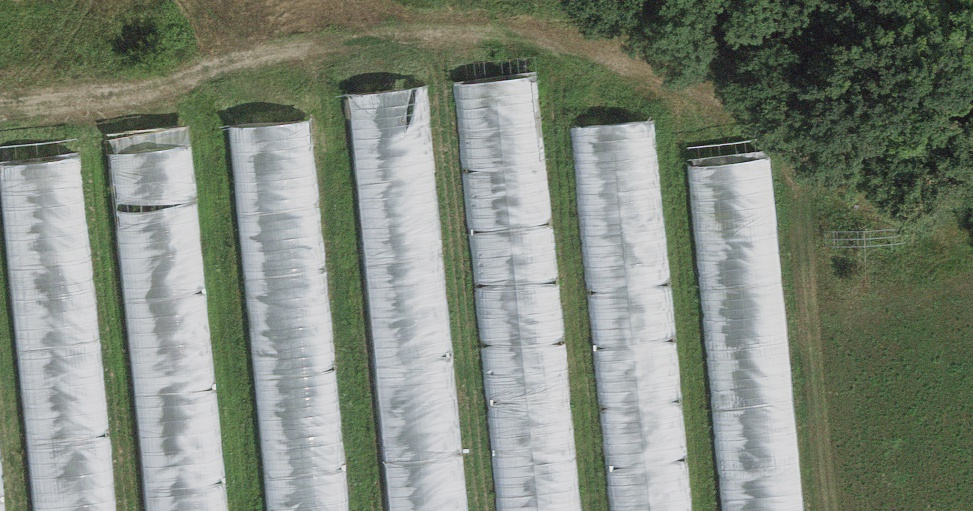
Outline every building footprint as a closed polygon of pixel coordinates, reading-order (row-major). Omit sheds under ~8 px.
[(455,89),(495,510),(580,510),(539,81),(455,89)] [(348,102),(388,510),(471,510),(430,94),(348,102)] [(569,134),(605,510),(693,510),(657,125),(569,134)] [(74,149),(111,510),(189,510),(151,141),(74,149)] [(226,152),(262,510),(345,510),(309,144),(226,152)] [(685,169),(720,510),(818,510),(781,159),(685,169)] [(0,175),(0,463),(5,510),(82,510),(47,170),(0,175)]
